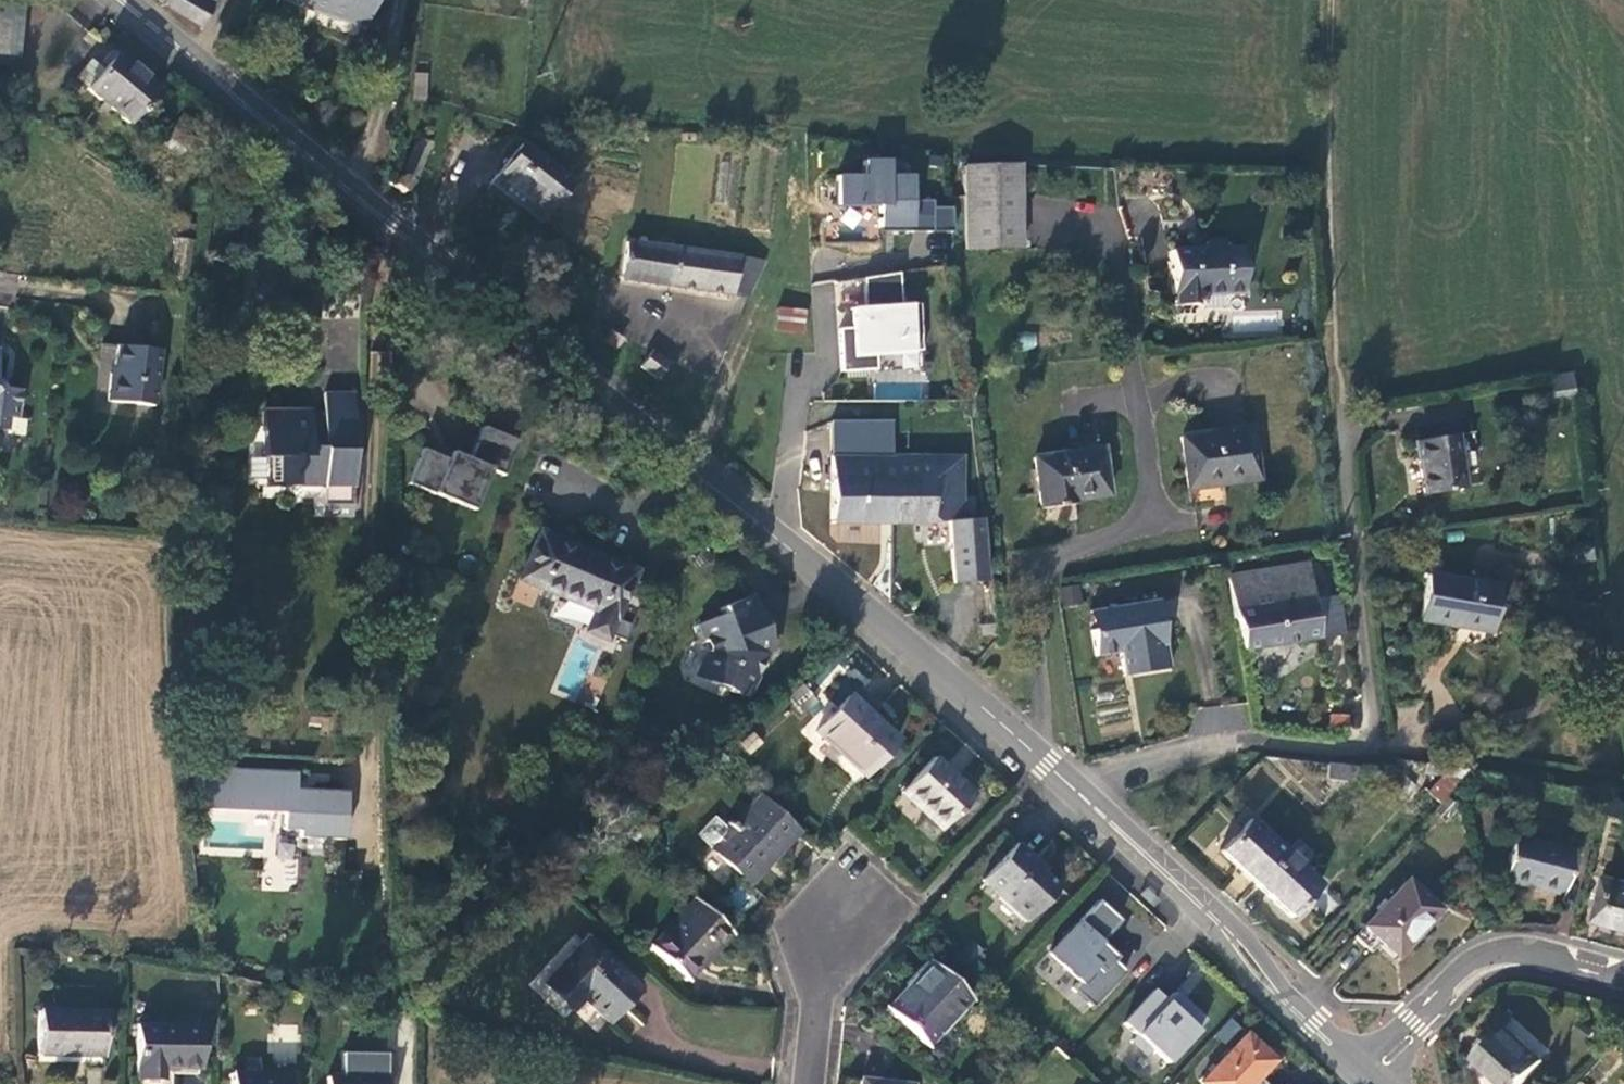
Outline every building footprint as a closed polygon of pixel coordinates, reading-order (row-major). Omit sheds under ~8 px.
[(21,19),(22,0),(0,0),(0,16),(21,19)] [(186,20),(199,0),(160,0),(159,1),(186,20)] [(186,20),(201,29),(215,5),(208,0),(199,0),(186,20)] [(365,27),(374,0),(286,0),(365,27)] [(0,16),(0,64),(14,65),(15,53),(18,53),(21,19),(0,16)] [(160,84),(113,46),(82,85),(101,100),(95,107),(104,114),(109,107),(129,123),(160,84)] [(428,73),(415,72),(413,99),(427,99),(428,73)] [(185,147),(201,126),(182,112),(166,133),(185,147)] [(417,175),(431,142),(416,136),(403,170),(417,175)] [(490,182),(544,224),(577,181),(525,138),(490,182)] [(944,156),(927,155),(927,168),(943,168),(944,156)] [(864,158),(864,173),(839,173),(839,206),(882,204),(881,230),(954,231),(953,207),(932,208),(932,199),(915,201),(914,174),(892,174),(891,158),(864,158)] [(1026,248),(1025,163),(964,164),(965,197),(966,250),(1026,248)] [(399,174),(392,183),(403,191),(410,182),(405,179),(399,174)] [(185,283),(190,227),(178,225),(171,281),(185,283)] [(750,297),(767,261),(739,254),(625,238),(620,283),(732,299),(733,295),(750,297)] [(1208,241),(1208,247),(1170,248),(1171,296),(1176,296),(1176,305),(1197,306),(1197,302),(1208,300),(1208,294),(1245,294),(1244,246),(1225,247),(1225,242),(1208,241)] [(902,272),(865,277),(867,305),(851,308),(854,328),(838,329),(842,372),(879,370),(879,356),(925,351),(923,302),(902,303),(902,272)] [(805,334),(808,309),(778,307),(776,332),(805,334)] [(603,341),(617,349),(624,337),(609,329),(603,341)] [(117,342),(114,367),(113,378),(109,377),(106,402),(157,407),(163,347),(117,342)] [(658,380),(670,363),(654,349),(641,367),(658,380)] [(1573,374),(1548,377),(1550,399),(1575,396),(1573,374)] [(9,434),(10,421),(21,411),(22,391),(0,389),(0,433),(9,434)] [(352,502),(353,461),(357,461),(358,390),(322,391),(322,415),(311,415),(311,406),(261,406),(261,456),(272,456),(272,483),(269,483),(269,488),(295,488),(295,485),(322,485),(322,502),(352,502)] [(831,421),(831,454),(895,453),(895,419),(831,421)] [(1181,434),(1190,491),(1265,480),(1258,422),(1181,434)] [(448,458),(423,448),(408,483),(460,504),(473,510),(490,469),(504,475),(518,440),(484,426),(470,459),(451,451),(448,458)] [(1461,434),(1415,441),(1426,496),(1469,488),(1461,434)] [(1110,442),(1034,453),(1044,507),(1052,509),(1081,502),(1083,499),(1116,495),(1110,442)] [(939,522),(941,453),(895,453),(831,454),(828,524),(925,526),(939,522)] [(967,521),(967,454),(941,453),(939,522),(947,521),(967,521)] [(322,502),(322,516),(352,518),(352,502),(322,502)] [(987,518),(967,521),(947,521),(953,585),(992,581),(987,518)] [(595,612),(589,629),(610,637),(636,571),(540,531),(521,578),(595,612)] [(1228,573),(1241,650),(1320,637),(1315,596),(1310,562),(1228,573)] [(1429,570),(1421,622),(1497,635),(1504,583),(1429,570)] [(1061,588),(1059,588),(1061,597),(1063,608),(1082,604),(1079,585),(1061,588)] [(1315,596),(1320,637),(1346,633),(1340,593),(1315,596)] [(702,652),(698,662),(705,683),(730,695),(746,700),(751,688),(771,649),(750,595),(712,608),(713,616),(691,626),(702,652)] [(1124,678),(1171,670),(1159,601),(1096,610),(1099,629),(1091,630),(1096,658),(1120,653),(1124,678)] [(1099,629),(1096,610),(1088,611),(1091,630),(1099,629)] [(705,683),(698,662),(691,677),(705,683)] [(862,781),(898,741),(844,693),(808,734),(862,781)] [(1341,718),(1329,717),(1329,728),(1343,730),(1345,718),(1341,718)] [(941,831),(972,795),(933,759),(900,795),(941,831)] [(1360,767),(1328,763),(1327,782),(1347,783),(1360,767)] [(1393,765),(1381,764),(1371,776),(1400,803),(1415,786),(1393,765)] [(1462,780),(1469,772),(1426,764),(1424,775),(1441,777),(1462,780)] [(294,773),(200,769),(198,811),(282,815),(281,831),(298,831),(297,839),(344,841),(346,792),(293,790),(294,773)] [(1439,805),(1449,796),(1462,780),(1441,777),(1426,792),(1439,805)] [(1413,799),(1429,816),(1434,811),(1439,805),(1426,792),(1423,789),(1413,799)] [(746,889),(797,834),(753,793),(721,828),(709,816),(691,836),(704,847),(703,849),(746,889)] [(1445,823),(1460,808),(1449,796),(1439,805),(1434,811),(1445,823)] [(1217,858),(1251,891),(1284,856),(1247,823),(1217,858)] [(1575,848),(1513,832),(1501,880),(1563,896),(1575,848)] [(1027,922),(1055,891),(1029,868),(1032,864),(1014,847),(983,881),(1027,922)] [(1284,856),(1251,891),(1287,923),(1310,897),(1319,887),(1284,856)] [(1623,929),(1623,876),(1611,872),(1599,923),(1623,929)] [(1435,912),(1404,882),(1353,938),(1369,954),(1378,944),(1394,958),(1435,912)] [(1319,887),(1310,897),(1331,915),(1340,906),(1319,887)] [(686,983),(729,936),(688,898),(643,945),(686,983)] [(1046,956),(1076,983),(1071,990),(1091,1009),(1124,973),(1098,950),(1121,926),(1095,902),(1046,956)] [(603,1026),(639,989),(581,938),(536,985),(567,1013),(577,1003),(603,1026)] [(926,1047),(969,999),(929,962),(885,1010),(926,1047)] [(1152,992),(1122,1025),(1135,1037),(1129,1042),(1145,1057),(1151,1051),(1165,1064),(1204,1022),(1173,994),(1165,1003),(1152,992)] [(60,1010),(38,1009),(37,1058),(100,1059),(101,1010),(60,1010)] [(197,1026),(125,1025),(125,1080),(159,1083),(160,1072),(198,1072),(197,1026)] [(1545,1061),(1506,1025),(1476,1058),(1504,1083),(1525,1083),(1545,1061)] [(1272,1062),(1244,1035),(1199,1083),(1252,1083),(1257,1078),(1272,1062)] [(1619,1040),(1609,1051),(1620,1061),(1623,1056),(1623,1044),(1619,1040)] [(339,1056),(338,1078),(383,1078),(383,1056),(339,1056)] [(289,1073),(228,1071),(227,1083),(289,1083),(289,1073)] [(201,1076),(176,1075),(176,1083),(201,1083),(201,1076)]
